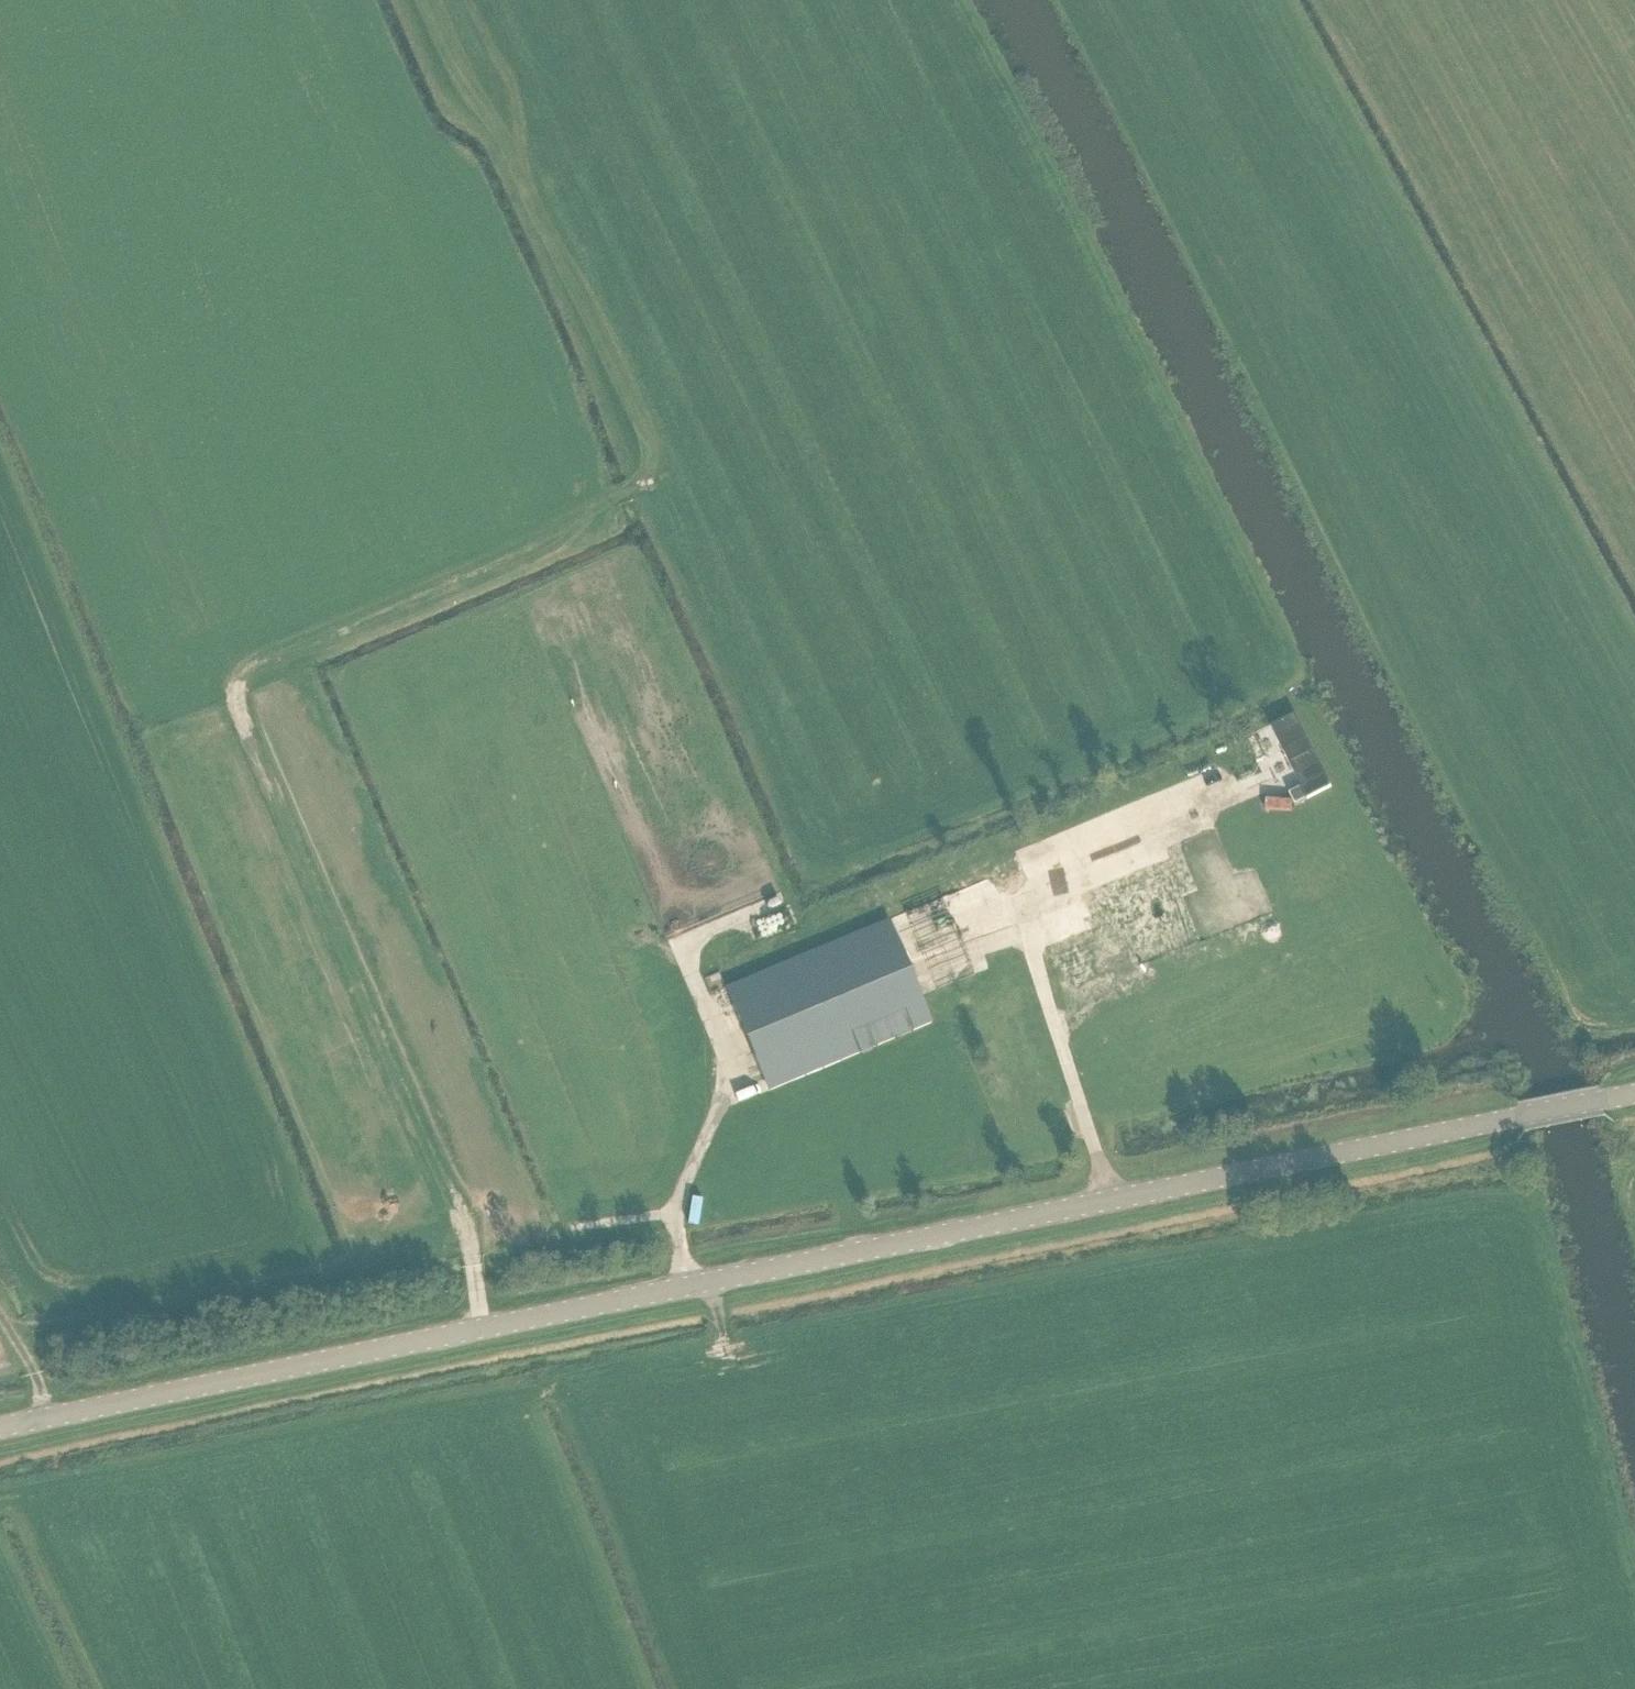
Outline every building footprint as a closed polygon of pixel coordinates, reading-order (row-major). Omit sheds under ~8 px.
[(1294,715),(1270,728),(1301,788),(1289,794),(1295,806),(1331,788),(1294,715)] [(1227,875),(1212,838),(1184,850),(1199,887),(1202,885),(1207,898),(1186,906),(1197,932),(1211,927),(1214,932),(1257,915),(1244,882),(1231,888),(1226,876),(1227,875)] [(792,1082),(802,1105),(819,1098),(814,1086),(841,1074),(836,1063),(932,1023),(921,997),(975,975),(942,898),(726,989),(769,1092),(792,1082)] [(1061,954),(1067,983),(1098,977),(1092,948),(1061,954)]
